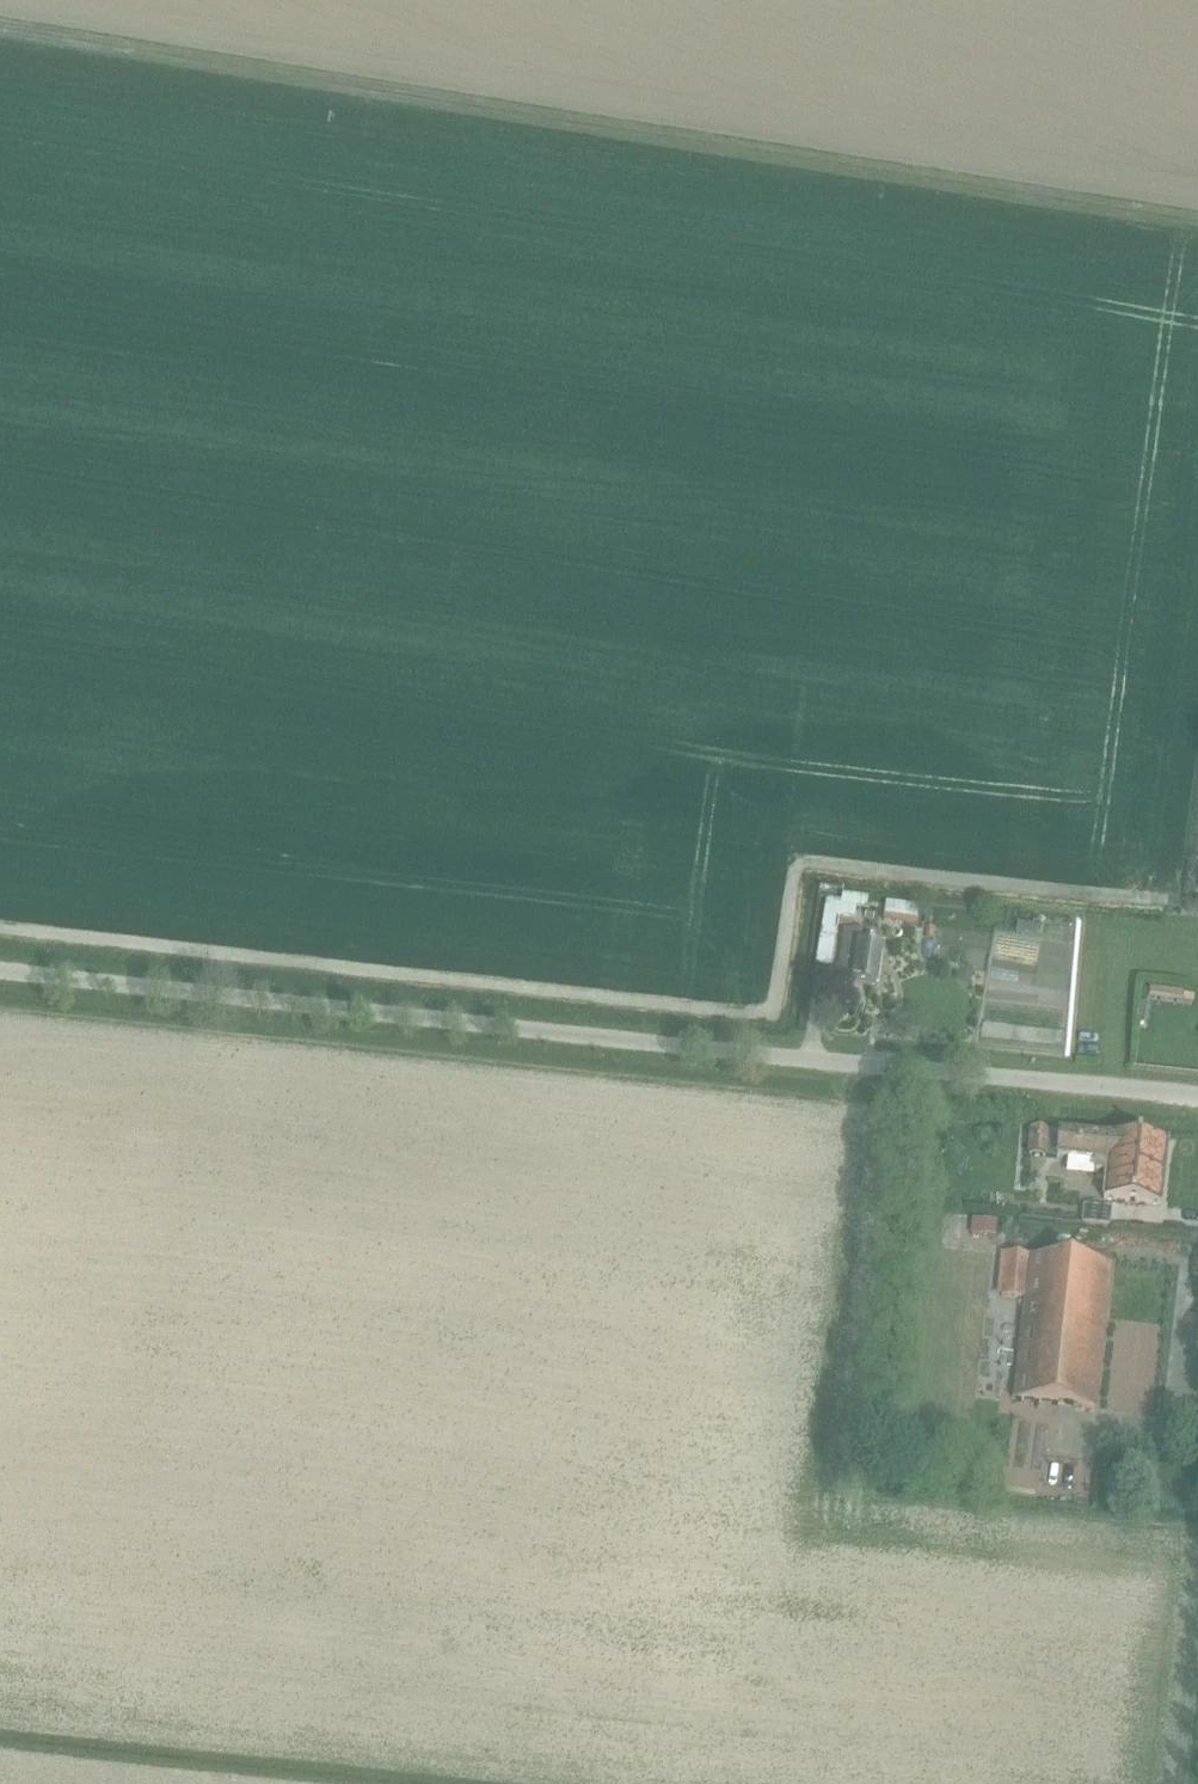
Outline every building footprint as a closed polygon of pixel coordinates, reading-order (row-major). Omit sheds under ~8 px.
[(827,899),(817,965),(831,968),(839,921),(854,923),(856,909),(868,911),(870,898),(843,894),(842,902),(827,899)] [(844,930),(840,958),(837,982),(878,987),(884,946),(871,944),(872,934),(844,930)] [(941,932),(941,952),(954,951),(954,932),(941,932)] [(1165,997),(1197,998),(1197,984),(1165,983),(1165,997)] [(1029,1156),(1045,1158),(1048,1133),(1032,1131),(1029,1156)] [(1105,1201),(1139,1204),(1162,1206),(1168,1145),(1060,1134),(1057,1158),(1098,1162),(1096,1173),(1108,1174),(1105,1201)] [(1015,1400),(1096,1409),(1111,1265),(1006,1254),(1002,1296),(1026,1299),(1015,1400)]
